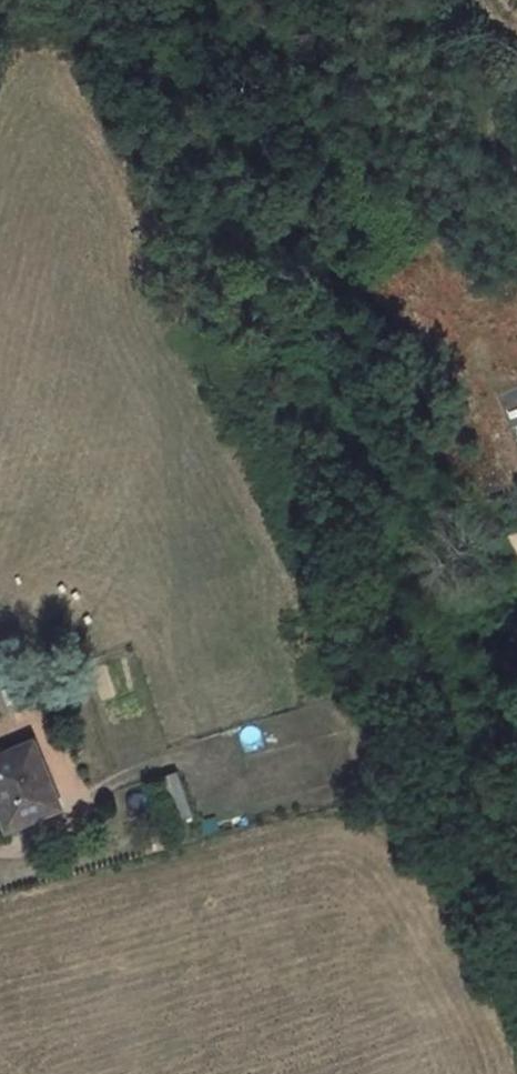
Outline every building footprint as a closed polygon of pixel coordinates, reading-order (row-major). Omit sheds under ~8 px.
[(30,741),(0,754),(0,815),(6,829),(58,807),(30,741)] [(174,821),(191,815),(176,773),(159,778),(174,821)]
